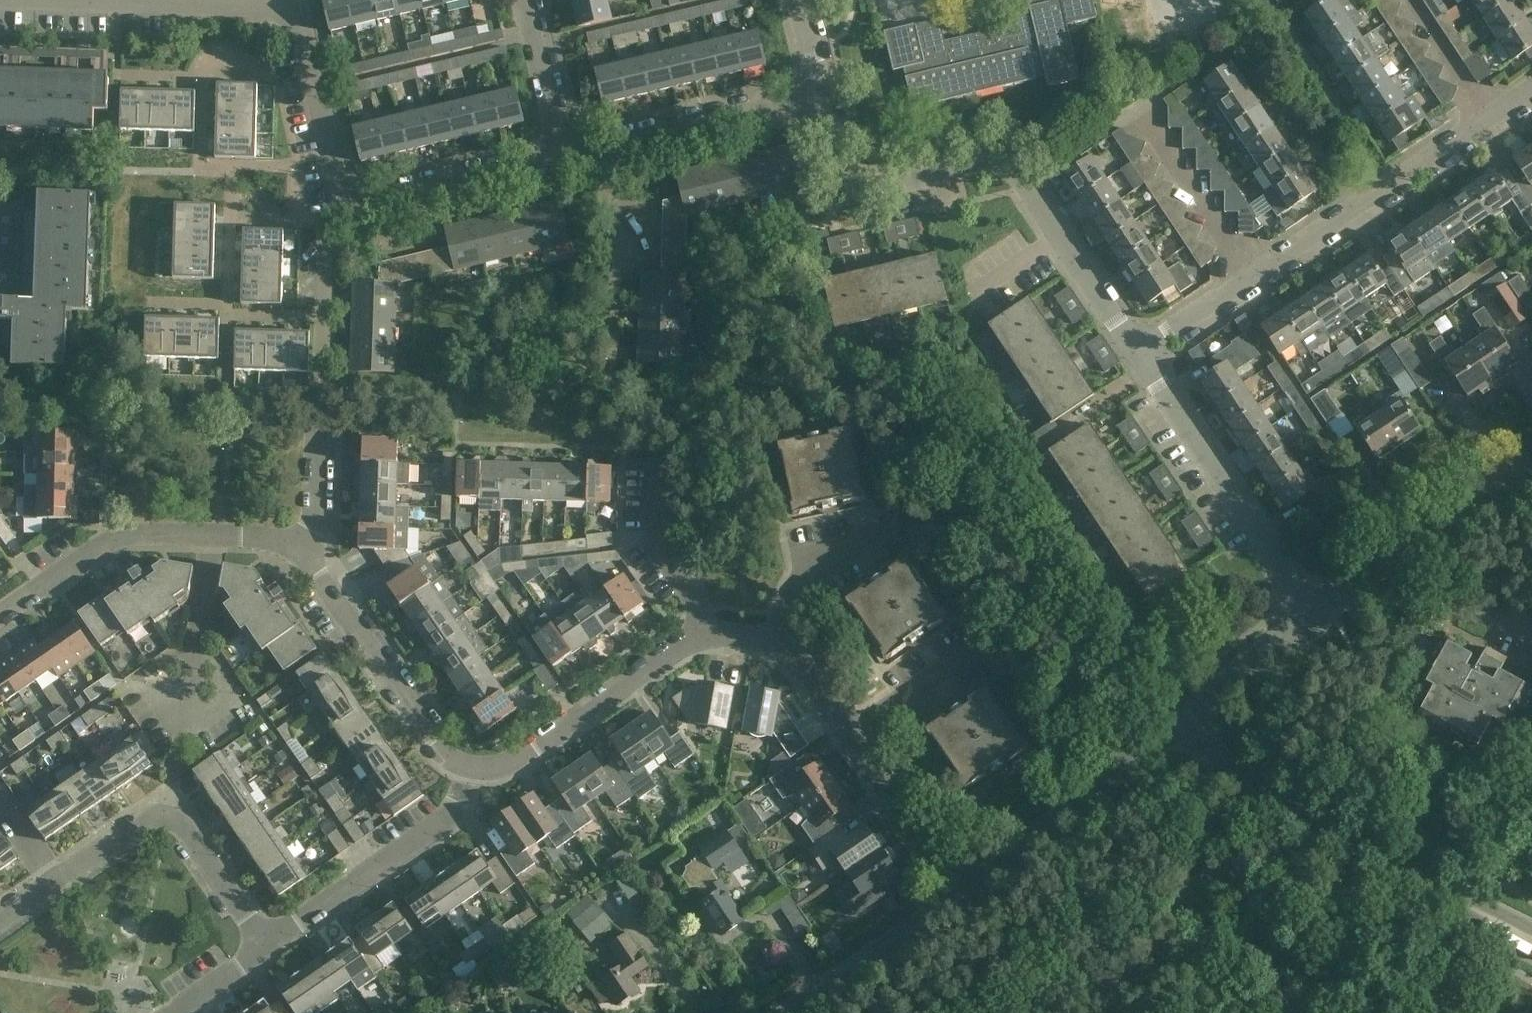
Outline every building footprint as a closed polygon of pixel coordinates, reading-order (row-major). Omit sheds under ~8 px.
[(350,0),(323,0),(331,33),(356,26),(350,0)] [(356,26),(379,21),(374,0),(350,0),(356,26)] [(398,0),(374,0),(379,21),(402,15),(398,0)] [(423,0),(398,0),(402,15),(425,10),(423,0)] [(446,0),(423,0),(425,10),(447,4),(446,0)] [(571,4),(577,28),(611,20),(606,0),(590,0),(571,4)] [(664,0),(651,0),(654,10),(665,7),(664,0)] [(731,14),(752,9),(750,0),(745,0),(728,4),(731,14)] [(1030,14),(1008,19),(1010,26),(944,42),(939,20),(926,23),(921,0),(879,0),(886,31),(884,32),(893,71),(902,69),(912,108),(1046,77),(1048,86),(1079,79),(1066,26),(1095,19),(1091,0),(1027,0),(1030,14)] [(1355,12),(1347,0),(1316,0),(1312,3),(1315,8),(1304,15),(1318,36),(1355,12)] [(1371,1),(1385,22),(1395,15),(1398,16),(1402,4),(1392,0),(1372,0),(1371,1)] [(1435,18),(1443,12),(1435,0),(1422,0),(1435,18)] [(1482,18),(1508,0),(1470,0),(1482,18)] [(1482,18),(1496,39),(1525,20),(1512,0),(1508,0),(1482,18)] [(731,14),(728,4),(705,10),(707,19),(731,14)] [(707,19),(705,10),(683,15),(685,24),(707,19)] [(1356,14),(1355,12),(1318,36),(1332,57),(1361,38),(1348,20),(1356,14)] [(1443,12),(1435,18),(1449,39),(1458,34),(1443,12)] [(683,15),(660,20),(662,30),(685,24),(683,15)] [(1395,15),(1385,22),(1399,43),(1410,35),(1412,37),(1416,25),(1397,17),(1398,16),(1395,15)] [(662,30),(660,20),(636,26),(638,35),(662,30)] [(1525,20),(1496,39),(1511,61),(1521,54),(1523,57),(1531,52),(1531,49),(1531,48),(1531,47),(1531,30),(1525,20)] [(636,26),(612,32),(614,41),(638,35),(636,26)] [(480,36),(482,45),(502,40),(500,31),(480,36)] [(614,41),(612,32),(587,37),(589,47),(614,41)] [(757,33),(737,38),(745,70),(765,65),(757,33)] [(436,56),(434,46),(431,34),(423,36),(424,41),(409,45),(411,52),(413,62),(436,56)] [(1472,55),(1458,34),(1449,39),(1463,61),(1472,55)] [(1412,39),(1412,37),(1410,35),(1399,43),(1413,64),(1425,57),(1427,58),(1431,47),(1412,39)] [(480,36),(456,41),(459,51),(482,45),(480,36)] [(745,70),(737,38),(713,43),(721,76),(745,70)] [(1361,38),(1332,57),(1346,78),(1374,59),(1361,38)] [(459,51),(456,41),(434,46),(436,56),(459,51)] [(721,76),(713,43),(691,48),(700,81),(721,76)] [(0,48),(0,70),(21,71),(22,49),(0,48)] [(484,53),(486,63),(506,58),(504,48),(484,53)] [(691,48),(668,54),(675,87),(700,81),(691,48)] [(79,51),(57,50),(56,72),(79,73),(79,51)] [(413,62),(411,52),(388,58),(390,67),(413,62)] [(486,63),(484,53),(460,59),(463,68),(486,63)] [(1472,55),(1463,61),(1479,85),(1493,75),(1479,53),(1473,57),(1472,55)] [(675,87),(668,54),(644,59),(652,92),(675,87)] [(1426,60),(1427,58),(1425,57),(1413,64),(1427,85),(1439,78),(1440,79),(1444,68),(1426,60)] [(388,58),(365,63),(367,73),(390,67),(388,58)] [(463,68),(460,59),(438,64),(441,74),(463,68)] [(644,59),(619,65),(627,98),(652,92),(644,59)] [(1374,59),(1346,78),(1360,99),(1389,81),(1374,59)] [(367,73),(365,63),(340,69),(342,79),(367,73)] [(438,64),(415,70),(417,79),(441,74),(438,64)] [(1208,109),(1245,85),(1231,64),(1194,89),(1208,109)] [(627,98),(619,65),(595,71),(603,104),(627,98)] [(415,70),(392,75),(395,85),(417,79),(415,70)] [(395,85),(392,75),(369,81),(372,90),(395,85)] [(110,111),(111,80),(110,80),(97,79),(0,76),(0,125),(96,128),(96,111),(110,111)] [(1440,81),(1440,79),(1439,78),(1427,85),(1443,109),(1453,102),(1454,101),(1453,99),(1458,88),(1440,81)] [(372,90),(369,81),(344,87),(346,96),(372,90)] [(1403,102),(1389,81),(1360,99),(1374,121),(1403,102)] [(258,85),(218,84),(217,109),(258,110),(258,85)] [(1245,85),(1208,109),(1210,112),(1218,107),(1230,125),(1259,106),(1245,85)] [(147,91),(122,90),(121,130),(145,131),(147,91)] [(514,90),(494,95),(502,129),(522,124),(514,90)] [(171,91),(147,91),(145,131),(170,132),(171,91)] [(196,92),(171,91),(170,132),(195,133),(196,92)] [(494,95),(470,100),(479,134),(502,129),(494,95)] [(479,134),(470,100),(448,105),(457,139),(479,134)] [(1182,127),(1191,121),(1179,102),(1168,109),(1169,110),(1170,129),(1171,130),(1182,130),(1182,127)] [(1417,123),(1403,102),(1374,121),(1389,142),(1417,123)] [(457,139),(448,105),(425,111),(433,145),(457,139)] [(1273,127),(1259,106),(1230,125),(1244,146),(1273,127)] [(258,110),(217,109),(216,133),(257,135),(258,110)] [(425,111),(402,116),(410,150),(433,145),(425,111)] [(402,116),(379,122),(387,156),(410,150),(402,116)] [(1205,142),(1191,121),(1182,127),(1182,130),(1183,130),(1183,148),(1185,151),(1196,151),(1196,148),(1205,142)] [(387,156),(379,122),(353,128),(361,162),(387,156)] [(1273,127),(1244,146),(1258,167),(1287,148),(1273,127)] [(257,135),(216,133),(216,158),(256,159),(257,135)] [(1141,156),(1142,156),(1147,144),(1127,136),(1117,143),(1130,163),(1141,156)] [(1219,163),(1205,142),(1196,148),(1196,151),(1197,169),(1199,172),(1210,172),(1210,169),(1219,163)] [(767,152),(776,193),(801,187),(792,146),(767,152)] [(1513,159),(1525,176),(1516,182),(1531,204),(1531,146),(1513,159)] [(1301,169),(1287,148),(1258,167),(1272,188),(1301,169)] [(776,193),(767,152),(737,159),(746,200),(776,193)] [(1141,158),(1142,156),(1141,156),(1130,163),(1144,184),(1155,176),(1157,177),(1160,166),(1141,158)] [(1077,198),(1106,179),(1092,157),(1063,177),(1077,198)] [(737,159),(708,165),(717,207),(746,200),(737,159)] [(1233,184),(1219,163),(1210,169),(1210,172),(1211,172),(1211,190),(1213,193),(1224,194),(1224,190),(1233,184)] [(717,207),(708,165),(676,173),(682,199),(685,214),(688,213),(717,207)] [(1276,217),(1315,190),(1301,169),(1272,188),(1262,195),(1276,217)] [(1494,172),(1474,185),(1493,214),(1513,200),(1520,212),(1531,204),(1516,182),(1515,183),(1508,172),(1498,178),(1494,172)] [(1156,179),(1157,177),(1155,176),(1144,184),(1157,205),(1169,197),(1170,197),(1174,187),(1156,179)] [(1106,179),(1077,198),(1091,219),(1120,200),(1106,179)] [(1247,205),(1233,184),(1224,190),(1224,194),(1225,194),(1225,211),(1227,214),(1239,215),(1238,210),(1247,205)] [(1474,185),(1452,200),(1471,228),(1493,214),(1474,185)] [(93,196),(44,195),(41,310),(18,309),(17,367),(65,369),(67,312),(90,313),(90,307),(91,279),(92,250),(93,221),(93,196)] [(1170,200),(1170,197),(1169,197),(1157,205),(1171,226),(1183,218),(1185,218),(1188,208),(1170,200)] [(682,199),(664,203),(664,215),(688,216),(688,213),(685,214),(682,199)] [(1134,221),(1120,200),(1091,219),(1096,227),(1093,229),(1101,241),(1104,239),(1105,240),(1134,221)] [(1471,228),(1452,200),(1431,214),(1450,242),(1471,228)] [(561,201),(534,207),(544,250),(571,244),(561,201)] [(176,204),(175,229),(215,230),(216,206),(176,204)] [(1262,228),(1247,205),(1238,210),(1239,215),(1239,223),(1239,232),(1252,231),(1254,234),(1262,228)] [(534,207),(505,214),(515,257),(544,250),(534,207)] [(505,214),(476,221),(486,263),(515,257),(505,214)] [(1450,242),(1431,214),(1410,228),(1429,256),(1450,242)] [(688,216),(664,215),(663,227),(688,228),(688,216)] [(1280,223),(1285,231),(1296,224),(1290,216),(1280,223)] [(1184,221),(1185,218),(1183,218),(1171,226),(1185,247),(1198,238),(1199,239),(1203,229),(1184,221)] [(915,220),(903,222),(906,231),(917,229),(915,220)] [(486,263),(476,221),(446,228),(450,249),(455,270),(486,263)] [(1148,242),(1134,221),(1105,240),(1119,261),(1148,242)] [(895,225),(883,227),(885,236),(897,234),(895,225)] [(688,228),(663,227),(663,239),(688,240),(688,228)] [(1393,252),(1385,257),(1406,289),(1437,268),(1429,256),(1410,228),(1388,243),(1393,252)] [(175,229),(174,254),(215,255),(215,230),(175,229)] [(917,229),(906,231),(908,241),(919,238),(917,229)] [(244,230),(243,255),(284,256),(284,231),(244,230)] [(859,233),(848,236),(850,245),(861,242),(859,233)] [(899,243),(897,234),(885,236),(887,245),(899,243)] [(829,250),(841,247),(839,238),(827,241),(829,250)] [(1198,238),(1185,247),(1201,270),(1212,263),(1212,262),(1211,259),(1214,249),(1198,242),(1199,239),(1198,238)] [(688,240),(663,239),(662,251),(687,252),(688,240)] [(863,251),(861,242),(850,245),(852,254),(863,251)] [(1148,242),(1119,261),(1133,282),(1162,263),(1148,242)] [(1514,244),(1492,259),(1498,268),(1520,254),(1514,244)] [(841,247),(829,250),(831,259),(843,256),(841,247)] [(450,249),(439,251),(444,275),(456,272),(455,270),(450,249)] [(439,251),(427,254),(432,277),(444,275),(439,251)] [(687,252),(662,251),(662,263),(687,264),(687,252)] [(214,280),(215,255),(174,254),(173,278),(214,280)] [(427,254),(415,257),(421,280),(432,277),(427,254)] [(936,254),(908,261),(919,308),(948,302),(936,254)] [(243,255),(243,279),(283,281),(284,256),(243,255)] [(415,257),(403,260),(409,283),(421,280),(415,257)] [(1368,257),(1347,270),(1366,299),(1386,285),(1394,297),(1406,289),(1385,257),(1383,258),(1390,268),(1379,274),(1379,273),(1368,257)] [(1498,268),(1492,259),(1471,274),(1477,283),(1498,268)] [(403,260),(392,262),(397,284),(398,285),(398,286),(409,283),(403,260)] [(919,308),(908,261),(879,268),(891,315),(919,308)] [(380,265),(380,284),(397,284),(392,262),(380,265)] [(1133,282),(1147,302),(1175,284),(1180,291),(1193,283),(1179,262),(1166,270),(1162,263),(1133,282)] [(687,264),(662,263),(662,275),(683,275),(687,275),(687,264)] [(879,268),(851,275),(862,322),(891,315),(879,268)] [(1366,299),(1347,270),(1337,277),(1335,273),(1324,280),(1345,312),(1353,324),(1374,310),(1366,299)] [(1501,272),(1486,281),(1505,309),(1519,299),(1501,272)] [(683,275),(662,275),(641,274),(640,304),(682,306),(683,275)] [(1477,283),(1471,274),(1450,288),(1456,297),(1477,283)] [(862,322),(851,275),(822,282),(833,329),(862,322)] [(243,279),(242,304),(282,305),(283,281),(243,279)] [(1345,312),(1324,280),(1323,281),(1326,285),(1306,298),(1325,326),(1345,312)] [(15,321),(15,300),(17,300),(18,290),(18,283),(0,282),(0,320),(15,321)] [(354,283),(353,313),(397,314),(398,286),(398,285),(397,284),(380,284),(354,283)] [(1068,288),(1062,293),(1068,303),(1075,298),(1068,288)] [(1062,293),(1055,298),(1061,308),(1068,303),(1062,293)] [(1306,298),(1285,312),(1304,340),(1325,326),(1306,298)] [(1045,323),(1028,299),(988,327),(1004,351),(1045,323)] [(1424,317),(1437,308),(1431,299),(1418,308),(1424,317)] [(682,306),(640,304),(639,333),(681,335),(682,306)] [(1080,306),(1073,310),(1080,320),(1087,316),(1080,306)] [(1483,337),(1470,345),(1495,382),(1508,373),(1506,370),(1517,363),(1499,336),(1502,334),(1484,307),(1473,314),(1481,326),(1477,328),(1483,337)] [(1080,320),(1073,310),(1066,315),(1073,325),(1080,320)] [(1304,340),(1285,312),(1262,327),(1281,355),(1304,340)] [(397,314),(353,313),(352,342),(395,344),(397,314)] [(171,318),(146,317),(145,358),(170,359),(171,318)] [(196,319),(171,318),(170,359),(194,359),(196,319)] [(220,320),(196,319),(194,359),(219,360),(220,320)] [(1045,323),(1004,351),(1021,375),(1061,348),(1045,323)] [(1385,329),(1365,343),(1371,352),(1391,339),(1385,329)] [(235,371),(260,372),(261,331),(236,331),(235,371)] [(286,332),(261,331),(260,372),(284,372),(286,332)] [(310,333),(286,332),(284,372),(309,373),(310,333)] [(681,335),(639,333),(638,363),(680,364),(681,335)] [(1355,333),(1341,341),(1347,351),(1361,343),(1355,333)] [(1214,403),(1243,383),(1236,372),(1259,356),(1245,335),(1233,343),(1234,345),(1212,360),(1218,370),(1200,381),(1214,403)] [(1101,336),(1094,341),(1101,351),(1108,346),(1101,336)] [(1495,382),(1470,345),(1457,354),(1451,346),(1448,348),(1440,336),(1429,344),(1447,371),(1450,369),(1468,395),(1479,388),(1481,392),(1495,382)] [(1404,338),(1391,347),(1398,357),(1407,370),(1419,388),(1420,390),(1433,382),(1411,348),(1404,338)] [(1094,341),(1087,345),(1094,355),(1101,351),(1094,341)] [(395,344),(352,342),(351,371),(394,373),(395,344)] [(1365,343),(1345,357),(1351,366),(1371,352),(1365,343)] [(1198,346),(1188,353),(1196,365),(1206,358),(1198,346)] [(1391,347),(1377,356),(1393,380),(1405,397),(1419,388),(1407,370),(1398,357),(1391,347)] [(1061,348),(1021,375),(1037,399),(1077,372),(1061,348)] [(1332,365),(1324,370),(1330,380),(1351,366),(1345,357),(1343,358),(1339,351),(1328,358),(1332,365)] [(1106,358),(1112,368),(1119,363),(1113,353),(1106,358)] [(1112,368),(1106,358),(1098,363),(1105,373),(1112,368)] [(1283,389),(1292,383),(1277,361),(1269,367),(1283,389)] [(1324,370),(1301,386),(1307,395),(1330,380),(1324,370)] [(1094,396),(1077,372),(1037,399),(1053,423),(1055,422),(1094,396)] [(1243,383),(1214,403),(1228,424),(1258,405),(1243,383)] [(1292,383),(1283,389),(1297,410),(1306,404),(1292,383)] [(1343,416),(1326,391),(1312,400),(1329,425),(1343,416)] [(1378,414),(1397,442),(1406,436),(1408,440),(1418,433),(1416,430),(1417,429),(1394,395),(1386,400),(1390,406),(1378,414)] [(1320,425),(1306,404),(1297,410),(1311,431),(1320,425)] [(1258,405),(1228,424),(1242,445),(1271,426),(1258,405)] [(1397,442),(1378,414),(1364,423),(1360,417),(1352,423),(1375,458),(1376,457),(1378,460),(1388,453),(1386,450),(1397,442)] [(1132,417),(1124,422),(1131,432),(1138,427),(1132,417)] [(1067,440),(1055,422),(1021,446),(1034,466),(1067,440)] [(1131,432),(1124,422),(1117,427),(1124,437),(1131,432)] [(1320,425),(1311,431),(1324,452),(1333,446),(1320,425)] [(1090,426),(1068,441),(1050,456),(1065,478),(1106,450),(1090,426)] [(1286,447),(1271,426),(1242,445),(1256,466),(1286,447)] [(785,455),(783,456),(793,506),(795,506),(801,510),(802,514),(798,514),(798,516),(817,512),(816,508),(822,507),(823,512),(837,509),(837,504),(843,503),(844,507),(862,503),(862,502),(858,502),(857,499),(861,493),(864,492),(854,442),(851,442),(845,438),(844,435),(849,434),(848,432),(830,436),(831,440),(824,441),(823,436),(809,439),(810,444),(803,445),(803,442),(784,445),(784,446),(789,446),(789,449),(785,455)] [(39,433),(39,454),(75,453),(75,442),(79,442),(79,433),(39,433)] [(1136,440),(1143,450),(1150,445),(1143,435),(1136,440)] [(359,454),(356,458),(356,462),(363,463),(397,464),(398,441),(364,440),(364,455),(359,454)] [(1136,440),(1129,444),(1136,454),(1143,450),(1136,440)] [(1286,447),(1256,466),(1270,487),(1299,468),(1286,447)] [(1123,475),(1106,450),(1065,478),(1082,503),(1123,475)] [(75,453),(39,454),(24,454),(24,475),(39,475),(78,476),(78,468),(75,468),(75,453)] [(444,467),(453,467),(453,455),(444,454),(444,467)] [(481,500),(482,466),(482,459),(478,459),(476,461),(476,466),(460,466),(459,499),(481,500)] [(482,466),(481,500),(503,500),(504,460),(499,460),(497,463),(496,467),(482,466)] [(506,460),(504,460),(503,500),(524,501),(525,468),(510,467),(510,463),(506,460)] [(526,461),(525,468),(524,501),(524,514),(535,514),(535,501),(546,502),(547,468),(532,468),(532,465),(529,461),(526,461)] [(562,469),(547,468),(546,502),(567,503),(569,462),(564,462),(562,464),(562,469)] [(569,462),(567,503),(589,503),(590,470),(575,469),(575,466),(573,462),(569,462)] [(358,476),(355,480),(355,484),(396,485),(397,464),(363,463),(363,476),(358,476)] [(590,463),(590,470),(589,503),(589,514),(596,514),(600,510),(600,504),(611,504),(612,470),(596,470),(596,466),(594,463),(590,463)] [(1164,465),(1156,470),(1163,480),(1170,475),(1164,465)] [(453,467),(444,467),(444,478),(452,479),(453,467)] [(1314,490),(1299,468),(1270,487),(1284,509),(1302,497),(1308,506),(1359,473),(1355,467),(1327,485),(1325,482),(1314,490)] [(1156,470),(1149,475),(1156,485),(1163,480),(1156,470)] [(78,476),(39,475),(38,497),(74,498),(75,486),(78,486),(78,476)] [(1139,500),(1123,475),(1082,503),(1098,527),(1139,500)] [(1168,488),(1175,497),(1182,493),(1175,483),(1168,488)] [(396,485),(355,484),(355,488),(358,491),(362,491),(362,506),(396,507),(396,485)] [(437,486),(436,496),(442,496),(452,496),(452,487),(437,486)] [(1168,488),(1161,492),(1167,502),(1175,497),(1168,488)] [(442,496),(442,508),(451,509),(452,496),(442,496)] [(74,498),(38,497),(23,497),(23,520),(77,521),(78,498),(74,498)] [(1156,524),(1139,500),(1098,527),(1115,552),(1156,524)] [(362,506),(355,505),(355,509),(357,512),(362,512),(361,526),(361,527),(409,529),(410,507),(396,507),(362,506)] [(442,508),(442,519),(451,519),(451,509),(442,508)] [(1196,513),(1189,518),(1195,528),(1202,523),(1196,513)] [(1195,528),(1189,518),(1181,523),(1188,533),(1195,528)] [(0,521),(0,536),(7,546),(17,539),(3,519),(0,521)] [(1156,524),(1115,552),(1131,577),(1172,549),(1156,524)] [(355,526),(354,529),(358,533),(362,533),(361,548),(374,548),(386,567),(412,559),(408,552),(407,551),(407,550),(409,550),(410,529),(409,529),(361,527),(361,526),(355,526)] [(1200,535),(1207,545),(1214,541),(1207,531),(1200,535)] [(472,548),(479,544),(471,532),(464,536),(472,548)] [(610,534),(587,536),(589,549),(613,546),(614,546),(612,533),(611,534),(610,534)] [(1207,545),(1200,535),(1193,540),(1200,550),(1207,545)] [(578,541),(566,542),(566,544),(567,552),(579,551),(578,541)] [(544,545),(544,555),(567,552),(566,544),(566,542),(544,545)] [(479,544),(472,548),(478,557),(484,552),(479,544)] [(544,545),(522,547),(522,549),(523,557),(544,555),(544,545)] [(1102,546),(1093,553),(1099,561),(1108,555),(1102,546)] [(522,549),(522,547),(511,549),(512,558),(523,557),(522,549)] [(500,548),(481,562),(488,572),(500,565),(500,548)] [(1172,549),(1131,577),(1148,601),(1189,574),(1172,549)] [(615,553),(588,557),(589,566),(616,562),(615,553)] [(412,559),(386,567),(396,582),(389,587),(397,599),(394,601),(394,606),(396,609),(402,605),(441,578),(424,555),(412,559)] [(588,557),(564,559),(565,569),(589,566),(588,557)] [(564,559),(539,562),(540,572),(565,569),(564,559)] [(474,567),(467,572),(474,582),(488,572),(481,562),(479,564),(474,567)] [(539,562),(515,564),(516,574),(540,572),(539,562)] [(866,590),(850,601),(851,602),(855,599),(857,602),(855,609),(853,611),(883,653),(885,652),(892,653),(894,656),(891,659),(892,660),(907,649),(905,645),(910,642),(913,646),(925,638),(922,633),(927,629),(930,633),(945,622),(944,621),(941,623),(939,620),(940,613),(942,612),(912,569),(910,571),(903,570),(901,567),(905,564),(904,563),(888,574),(891,577),(885,581),(882,577),(870,585),(873,589),(868,593),(866,590)] [(104,598),(79,616),(102,649),(126,632),(129,637),(153,621),(156,626),(189,603),(195,570),(164,564),(154,572),(157,576),(135,592),(131,587),(108,603),(104,598)] [(516,574),(515,564),(507,565),(507,566),(503,566),(504,575),(516,574)] [(226,568),(220,601),(243,633),(248,630),(264,654),(269,650),(285,674),(318,651),(301,626),(296,630),(280,606),(275,610),(259,587),(264,583),(257,573),(226,568)] [(139,570),(130,576),(136,585),(145,578),(139,570)] [(474,582),(471,584),(483,602),(487,599),(500,590),(496,583),(488,572),(474,582)] [(604,574),(598,578),(606,589),(625,617),(630,623),(633,621),(634,616),(631,613),(645,604),(651,601),(637,581),(631,585),(624,577),(616,583),(613,579),(610,574),(604,574)] [(441,578),(402,605),(409,616),(406,619),(406,623),(409,627),(453,596),(441,578)] [(523,580),(511,589),(525,610),(538,601),(523,580)] [(587,586),(581,590),(607,629),(612,635),(615,633),(616,628),(613,625),(625,617),(606,589),(598,594),(593,587),(587,586)] [(278,587),(270,593),(276,603),(285,597),(278,587)] [(581,590),(563,603),(594,647),(597,645),(598,640),(595,637),(607,629),(581,590)] [(453,596),(409,627),(410,629),(414,631),(418,629),(426,641),(466,614),(453,596)] [(502,617),(509,613),(500,600),(493,605),(502,617)] [(563,603),(545,615),(572,653),(583,646),(586,649),(591,649),(594,647),(563,603)] [(515,620),(509,613),(502,617),(508,625),(515,620)] [(466,614),(426,641),(434,652),(431,654),(430,659),(433,662),(478,631),(466,614)] [(545,615),(527,628),(553,666),(565,658),(568,661),(573,662),(576,660),(572,653),(545,615)] [(76,625),(58,638),(78,666),(96,654),(76,625)] [(478,631),(433,662),(435,665),(439,666),(442,664),(451,676),(479,657),(490,649),(478,631)] [(527,653),(533,648),(525,637),(519,642),(527,653)] [(58,638),(40,650),(55,671),(60,679),(78,666),(58,638)] [(1434,688),(1417,720),(1424,724),(1423,726),(1437,733),(1442,723),(1448,726),(1446,729),(1459,737),(1461,734),(1466,737),(1465,739),(1478,747),(1492,720),(1504,727),(1511,714),(1508,712),(1512,707),(1522,712),(1529,699),(1527,697),(1531,689),(1500,673),(1507,661),(1487,650),(1478,667),(1470,662),(1472,658),(1441,641),(1437,648),(1434,646),(1427,660),(1437,665),(1434,671),(1431,669),(1424,683),(1434,688)] [(55,671),(40,650),(34,642),(17,654),(38,682),(55,671)] [(117,670),(128,663),(118,647),(107,654),(117,670)] [(540,657),(533,648),(527,653),(533,661),(540,657)] [(17,654),(0,666),(20,695),(38,682),(17,654)] [(308,693),(338,671),(327,655),(297,676),(308,693)] [(479,657),(451,676),(459,688),(456,690),(455,695),(457,698),(491,675),(479,657)] [(545,664),(535,671),(549,691),(559,684),(545,664)] [(2,707),(20,695),(0,666),(0,704),(2,707)] [(351,690),(338,671),(308,693),(321,711),(351,690)] [(491,675),(457,698),(460,701),(464,702),(467,699),(476,712),(504,692),(503,691),(491,675)] [(93,688),(100,698),(107,693),(100,683),(93,688)] [(692,688),(673,700),(689,724),(726,730),(733,691),(700,685),(699,689),(692,688)] [(100,698),(93,688),(85,694),(92,704),(100,698)] [(351,690),(321,711),(333,729),(364,708),(351,690)] [(754,691),(746,734),(771,738),(772,733),(783,749),(801,736),(774,696),(779,697),(779,695),(754,691)] [(476,712),(470,716),(472,719),(477,719),(480,717),(488,730),(516,710),(504,692),(476,712)] [(945,720),(930,730),(931,732),(934,729),(936,732),(935,739),(933,741),(963,783),(965,782),(972,783),(974,786),(970,788),(971,789),(987,778),(984,775),(990,771),(993,776),(1004,767),(1002,763),(1007,759),(1009,762),(1025,752),(1024,751),(1020,753),(1018,750),(1020,743),(1022,741),(992,699),(990,701),(983,699),(981,696),(984,694),(983,693),(968,704),(970,707),(965,711),(962,707),(950,715),(953,719),(948,723),(945,720)] [(270,720),(280,712),(268,696),(258,703),(270,720)] [(105,703),(90,713),(97,724),(112,713),(105,703)] [(57,710),(65,721),(72,717),(64,706),(57,710)] [(375,725),(364,708),(333,729),(345,746),(375,725)] [(65,721),(57,710),(49,716),(57,727),(65,721)] [(280,712),(270,720),(282,738),(293,731),(280,712)] [(97,724),(90,713),(82,718),(90,729),(97,724)] [(652,715),(632,729),(655,762),(665,754),(676,770),(695,756),(680,734),(670,741),(652,715)] [(683,720),(680,715),(672,721),(678,729),(683,726),(683,720)] [(375,725),(345,746),(358,765),(389,744),(375,725)] [(655,762),(632,729),(613,742),(631,769),(621,775),(619,771),(618,772),(632,791),(639,802),(659,788),(645,768),(655,762)] [(293,731),(282,738),(294,756),(305,748),(293,731)] [(23,736),(30,747),(37,742),(29,732),(23,736)] [(144,732),(116,751),(137,781),(154,769),(149,761),(159,754),(144,732)] [(55,737),(61,746),(68,742),(61,733),(55,737)] [(265,748),(273,742),(268,735),(260,741),(265,748)] [(30,747),(23,736),(14,742),(21,753),(30,747)] [(61,746),(55,737),(47,742),(54,752),(61,746)] [(400,760),(389,744),(358,765),(369,781),(400,760)] [(305,748),(294,756),(306,773),(317,765),(305,748)] [(116,751),(99,763),(119,793),(137,781),(116,751)] [(206,791),(238,769),(226,751),(194,773),(206,791)] [(275,757),(280,764),(287,759),(283,752),(275,757)] [(632,791),(618,772),(609,778),(593,756),(573,770),(595,801),(615,788),(622,798),(632,791)] [(20,762),(27,772),(33,768),(26,759),(20,762)] [(400,760),(369,781),(382,800),(413,779),(400,760)] [(27,772),(20,762),(12,768),(19,778),(27,772)] [(99,763),(81,775),(102,805),(119,793),(99,763)] [(349,763),(334,775),(344,789),(359,777),(349,763)] [(805,807),(840,783),(834,773),(829,775),(821,763),(798,779),(790,769),(771,782),(784,801),(797,796),(805,807)] [(330,784),(317,765),(306,773),(319,791),(330,784)] [(286,785),(298,777),(291,767),(279,775),(286,785)] [(238,769),(206,791),(218,808),(250,786),(238,769)] [(595,801),(573,770),(554,783),(569,805),(559,813),(576,838),(577,838),(575,836),(594,823),(584,809),(595,801)] [(81,775),(64,787),(84,817),(102,805),(81,775)] [(413,779),(382,800),(395,819),(426,798),(413,779)] [(840,783),(805,807),(812,817),(802,828),(816,847),(834,835),(826,824),(851,807),(843,796),(846,792),(840,783)] [(341,800),(330,784),(319,791),(330,808),(341,800)] [(262,803),(250,786),(218,808),(230,826),(262,803)] [(64,787),(46,799),(67,829),(84,817),(64,787)] [(576,838),(559,813),(549,819),(534,797),(532,798),(526,795),(518,801),(519,807),(514,811),(538,845),(549,838),(558,851),(576,838)] [(735,808),(760,831),(772,818),(748,795),(735,808)] [(67,829),(46,799),(26,813),(47,843),(67,829)] [(341,800),(330,808),(343,827),(354,819),(341,800)] [(262,803),(230,826),(242,843),(275,822),(262,803)] [(322,812),(317,805),(310,809),(316,817),(322,812)] [(538,845),(514,811),(509,814),(504,811),(494,817),(496,823),(494,824),(511,848),(501,855),(518,879),(536,866),(527,853),(538,845)] [(354,819),(343,827),(357,846),(367,838),(354,819)] [(369,831),(379,844),(393,833),(383,820),(369,831)] [(275,822),(242,843),(254,860),(286,838),(275,822)] [(330,824),(320,832),(325,839),(336,832),(330,824)] [(838,832),(834,835),(816,847),(810,851),(825,873),(840,863),(848,875),(882,852),(866,829),(846,843),(838,832)] [(5,872),(21,861),(0,831),(0,865),(5,872)] [(338,831),(328,838),(341,856),(351,849),(338,831)] [(688,871),(685,879),(692,889),(700,889),(708,901),(702,905),(723,938),(746,922),(730,898),(732,897),(721,882),(719,883),(713,874),(743,854),(729,833),(700,852),(704,858),(700,861),(698,860),(692,863),(693,866),(687,869),(688,871)] [(299,857),(286,838),(254,860),(267,879),(299,857)] [(479,852),(460,865),(480,894),(494,885),(502,896),(516,886),(498,859),(488,866),(479,852)] [(882,852),(848,875),(855,885),(841,895),(856,917),(886,897),(878,886),(897,873),(882,852)] [(788,864),(780,853),(770,861),(778,872),(788,864)] [(299,857),(267,879),(280,898),(312,876),(299,857)] [(480,894),(460,865),(442,877),(463,906),(480,894)] [(463,906),(442,877),(425,890),(445,918),(463,906)] [(611,893),(605,885),(595,892),(601,901),(611,893)] [(445,918),(425,890),(407,902),(413,912),(427,931),(431,938),(432,938),(427,931),(445,918)] [(788,918),(800,910),(790,894),(778,902),(782,909),(788,918)] [(540,910),(545,917),(555,910),(550,902),(540,910)] [(591,944),(614,924),(597,905),(589,912),(581,903),(570,913),(577,922),(574,924),(591,944)] [(394,905),(376,918),(396,947),(405,941),(415,949),(431,938),(427,931),(413,912),(404,918),(394,905)] [(532,907),(521,914),(527,922),(537,915),(532,907)] [(351,940),(351,941),(358,951),(371,970),(376,977),(386,970),(379,959),(396,947),(376,918),(358,930),(367,944),(358,950),(351,940)] [(63,924),(40,948),(60,966),(83,942),(63,924)] [(503,925),(496,930),(503,939),(509,935),(503,925)] [(829,951),(841,943),(833,932),(822,939),(829,951)] [(621,968),(590,988),(600,1003),(611,995),(618,1006),(638,993),(630,980),(648,968),(627,937),(612,948),(623,965),(620,967),(621,968)] [(371,970),(351,941),(332,953),(352,982),(359,992),(377,980),(371,970)] [(467,950),(475,961),(482,956),(475,945),(467,950)] [(475,961),(467,950),(461,954),(468,965),(475,961)] [(512,950),(488,967),(503,989),(527,972),(512,950)] [(352,982),(332,953),(315,965),(335,994),(352,982)] [(315,965),(297,978),(317,1007),(335,994),(315,965)] [(297,978),(279,990),(295,1012),(308,1012),(317,1007),(297,978)] [(423,986),(419,988),(416,996),(420,1002),(430,996),(423,986)] [(395,1004),(401,1012),(411,1012),(415,1010),(406,996),(395,1004)] [(379,1008),(382,1012),(400,1012),(391,1000),(379,1008)] [(266,1002),(250,1012),(274,1012),(266,1002)]
